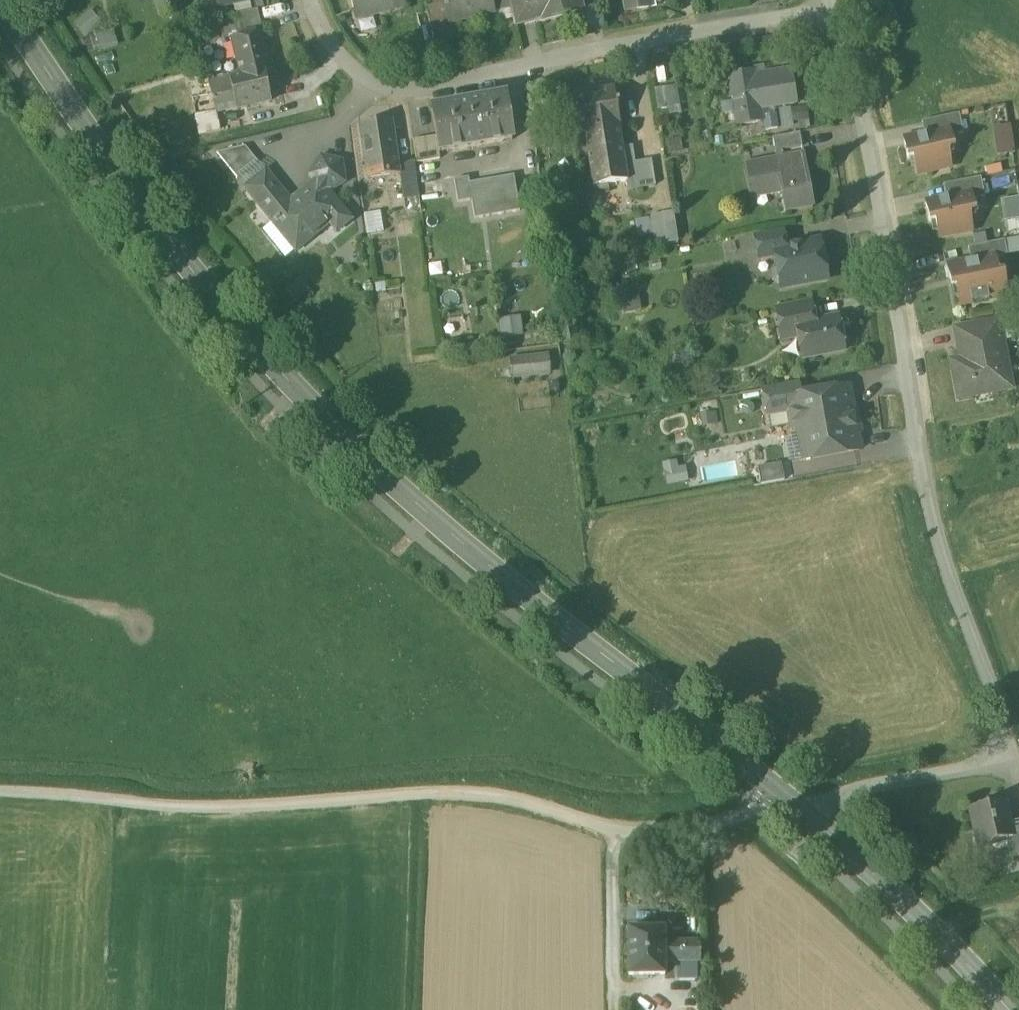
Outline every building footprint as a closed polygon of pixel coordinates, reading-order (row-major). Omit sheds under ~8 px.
[(356,20),(405,7),(403,0),(351,0),(356,20)] [(445,5),(450,28),(451,27),(495,17),(491,0),(444,0),(445,5)] [(515,29),(536,23),(529,0),(509,0),(515,29)] [(536,23),(584,9),(581,0),(529,0),(536,23)] [(625,13),(652,8),(650,1),(658,0),(623,0),(625,13)] [(445,5),(427,9),(435,46),(455,42),(451,27),(450,28),(445,5)] [(258,11),(233,16),(239,39),(261,33),(262,36),(263,35),(258,11)] [(239,39),(232,40),(241,77),(263,71),(264,73),(270,72),(262,36),(261,33),(239,39)] [(241,77),(209,84),(215,108),(236,103),(238,110),(271,102),(264,73),(263,71),(241,77)] [(753,72),(729,76),(737,125),(762,121),(760,110),(795,103),(790,71),(754,76),(753,72)] [(614,90),(572,97),(578,133),(585,132),(618,126),(619,126),(614,90)] [(505,99),(432,112),(437,138),(440,154),(512,141),(505,99)] [(216,113),(196,116),(198,128),(219,125),(216,113)] [(959,116),(931,122),(933,136),(949,132),(950,138),(963,136),(959,116)] [(392,122),(360,127),(365,157),(397,152),(392,122)] [(618,126),(585,132),(594,188),(624,183),(627,182),(622,150),(618,126)] [(994,127),(995,152),(1014,152),(1013,126),(994,127)] [(933,136),(904,142),(908,160),(914,159),(917,176),(950,169),(947,153),(953,151),(950,138),(949,132),(933,136)] [(800,134),(773,139),(775,153),(802,148),(800,135),(800,134)] [(437,138),(413,141),(415,163),(439,159),(440,159),(440,154),(437,138)] [(245,148),(217,155),(237,179),(258,164),(245,148)] [(634,148),(622,150),(627,182),(624,183),(626,192),(640,189),(636,164),(634,148)] [(397,152),(365,157),(368,180),(400,175),(399,166),(397,152)] [(804,155),(744,166),(749,196),(781,190),(785,214),(814,209),(804,155)] [(343,162),(321,158),(310,177),(316,183),(318,181),(329,194),(346,184),(343,162)] [(439,159),(415,163),(417,178),(441,174),(439,159)] [(652,162),(636,164),(640,189),(656,187),(652,162)] [(415,163),(399,166),(400,175),(404,201),(420,199),(417,178),(415,163)] [(316,183),(305,192),(307,196),(293,207),(266,173),(246,190),(274,224),(275,223),(276,225),(279,223),(299,247),(295,251),(296,252),(330,224),(337,232),(351,221),(329,194),(318,181),(316,183)] [(533,173),(509,176),(513,209),(537,207),(533,173)] [(501,175),(449,184),(452,200),(504,191),(501,175)] [(981,180),(952,185),(955,199),(971,196),(972,202),(985,199),(981,180)] [(955,199),(926,205),(929,224),(935,223),(939,239),(972,233),(969,216),(974,215),(972,202),(971,196),(955,199)] [(1018,221),(1018,202),(1006,201),(1005,220),(1018,221)] [(637,236),(654,235),(655,245),(678,244),(676,213),(636,216),(637,236)] [(783,234),(755,239),(759,260),(775,258),(774,252),(786,249),(783,234)] [(786,249),(774,252),(775,258),(777,266),(775,267),(771,273),(772,281),(778,285),(780,285),(781,289),(827,280),(820,243),(786,249)] [(1004,243),(975,249),(978,263),(994,259),(995,260),(1007,257),(1004,243)] [(971,264),(947,269),(950,282),(955,281),(960,307),(996,300),(1007,297),(1003,277),(998,278),(995,260),(994,259),(978,263),(975,249),(968,250),(971,264)] [(628,291),(621,293),(622,299),(621,299),(624,314),(636,311),(633,297),(629,297),(628,291)] [(1007,297),(996,300),(998,310),(1009,308),(1007,297)] [(811,304),(776,310),(782,342),(798,339),(796,327),(815,323),(811,304)] [(500,316),(500,336),(522,336),(522,316),(500,316)] [(815,323),(796,327),(798,339),(803,360),(844,353),(844,351),(846,351),(849,346),(848,339),(843,336),(841,336),(838,319),(815,323)] [(997,325),(980,328),(983,344),(959,349),(964,372),(954,374),(959,400),(1010,390),(997,325)] [(980,328),(956,333),(959,349),(983,344),(980,328)] [(548,357),(513,362),(515,379),(550,375),(548,357)] [(799,385),(763,392),(768,415),(789,411),(787,401),(801,398),(799,385)] [(801,398),(787,401),(789,411),(793,430),(806,428),(812,461),(860,452),(848,389),(801,398)] [(709,407),(699,409),(703,426),(712,425),(709,407)] [(664,465),(666,484),(688,482),(685,462),(664,465)] [(771,470),(756,473),(759,485),(774,482),(771,470)] [(970,811),(978,847),(1005,841),(1010,860),(1018,858),(1018,830),(1010,832),(1004,803),(970,811)] [(664,931),(628,931),(629,978),(665,977),(665,964),(665,944),(664,931)] [(700,943),(665,944),(665,964),(700,964),(700,943)]
